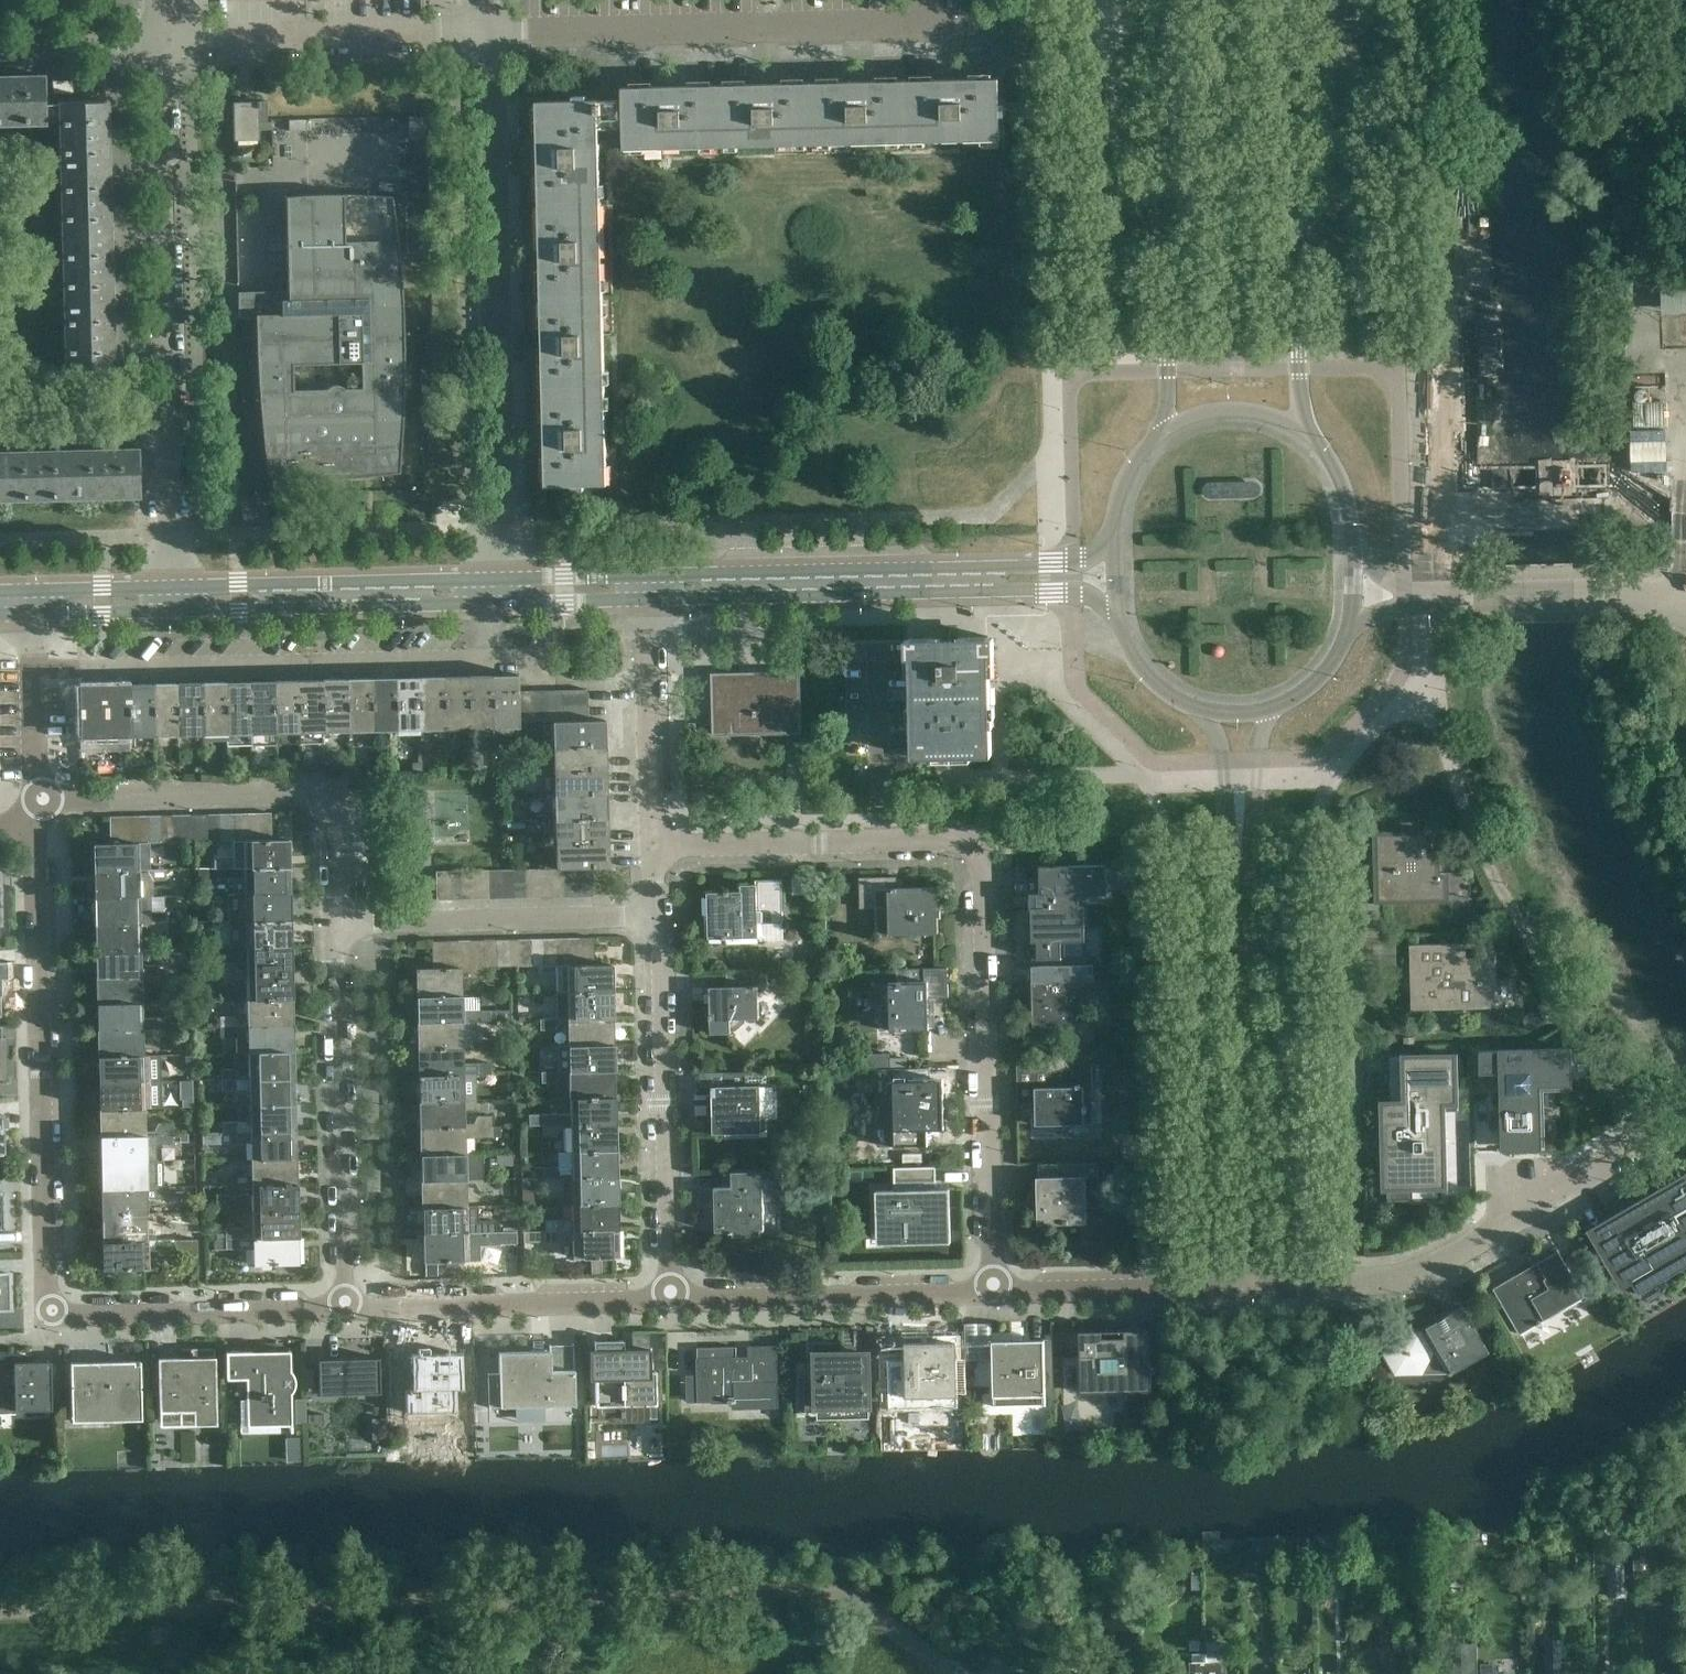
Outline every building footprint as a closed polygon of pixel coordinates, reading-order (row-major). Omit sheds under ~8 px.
[(42,75),(13,76),(13,71),(3,71),(3,76),(0,76),(0,124),(44,123),(42,75)] [(1004,116),(1004,104),(1000,105),(999,78),(904,80),(906,142),(1000,140),(1000,116),(1004,116)] [(906,142),(904,80),(811,83),(812,145),(906,142)] [(812,145),(811,83),(717,85),(719,147),(812,145)] [(719,147),(717,85),(622,87),(623,99),(587,100),(587,96),(573,96),(573,100),(537,101),(539,204),(601,203),(599,120),(623,120),(624,149),(719,147)] [(111,140),(111,130),(106,130),(106,101),(57,102),(59,170),(107,168),(107,140),(111,140)] [(267,122),(266,101),(232,102),(233,140),(258,140),(258,122),(267,122)] [(396,126),(428,126),(427,115),(396,115),(396,126)] [(275,118),(276,149),(311,148),(311,136),(371,136),(370,128),(383,128),(382,116),(275,118)] [(113,207),(112,196),(108,197),(107,168),(59,170),(61,236),(109,235),(108,207),(113,207)] [(288,299),(238,300),(238,301),(238,317),(255,317),(256,334),(257,370),(261,425),(263,449),(267,475),(280,477),(297,478),(315,478),(332,478),(343,478),(366,476),(382,474),(399,472),(400,454),(401,437),(402,419),(403,401),(403,384),(404,367),(403,350),(403,332),(403,313),(402,294),(400,271),(399,255),(397,239),(395,222),(392,196),(380,195),(367,195),(349,194),(336,194),(323,194),(311,195),(298,195),(285,196),(288,299)] [(603,297),(601,203),(539,204),(541,298),(603,297)] [(114,273),(114,263),(110,263),(109,235),(61,236),(62,303),(111,301),(110,273),(114,273)] [(1661,284),(1662,314),(1685,313),(1685,283),(1661,284)] [(605,390),(604,335),(603,297),(541,298),(544,392),(605,390)] [(116,339),(116,329),(111,329),(111,301),(62,303),(64,370),(112,369),(111,340),(116,339)] [(608,484),(605,390),(544,392),(546,479),(546,486),(572,485),(572,490),(584,489),(584,485),(608,484)] [(1661,426),(1660,408),(1634,408),(1634,426),(1661,426)] [(1667,471),(1666,430),(1631,431),(1632,472),(1667,471)] [(137,496),(136,448),(107,448),(107,444),(97,444),(97,449),(68,449),(70,497),(137,496)] [(70,497),(68,449),(40,450),(40,446),(30,446),(30,450),(2,451),(3,499),(70,497)] [(992,754),(989,637),(958,637),(958,640),(941,641),(941,638),(910,639),(910,656),(906,656),(907,677),(911,677),(913,757),(992,754)] [(518,722),(517,691),(517,674),(492,675),(493,723),(518,722)] [(469,723),(467,675),(443,676),(444,724),(469,723)] [(493,723),(492,675),(467,675),(469,723),(493,723)] [(444,724),(443,676),(419,677),(420,724),(420,740),(445,739),(444,724)] [(396,725),(395,677),(370,678),(372,726),(396,725)] [(420,724),(419,677),(395,677),(396,725),(420,724)] [(347,726),(346,678),(322,679),(323,727),(347,726)] [(372,726),(370,678),(346,678),(347,726),(372,726)] [(298,680),(298,679),(274,680),(275,728),(299,727),(298,680)] [(323,738),(323,727),(322,679),(298,680),(299,727),(299,739),(323,738)] [(275,728),(274,680),(249,681),(251,733),(275,733),(275,728)] [(802,732),(801,680),(711,683),(713,734),(784,733),(802,732)] [(226,734),(225,681),(201,682),(202,730),(202,735),(226,734)] [(251,733),(249,681),(225,681),(226,734),(251,733)] [(178,730),(177,682),(152,683),(154,731),(178,730)] [(202,730),(201,682),(177,682),(178,730),(202,730)] [(154,736),(154,731),(152,683),(128,684),(129,731),(129,736),(154,736)] [(105,732),(104,684),(79,685),(80,733),(105,732)] [(129,731),(128,684),(104,684),(105,732),(129,731)] [(587,705),(587,691),(587,689),(558,690),(558,705),(587,705)] [(545,721),(545,690),(531,691),(532,722),(545,721)] [(559,721),(558,705),(558,690),(545,690),(545,721),(556,721),(559,721)] [(532,722),(531,691),(517,691),(518,722),(532,722)] [(587,720),(587,705),(558,705),(559,721),(587,720)] [(587,720),(559,721),(556,721),(557,746),(605,745),(604,720),(587,720)] [(605,769),(605,745),(557,746),(558,770),(605,769)] [(606,794),(605,769),(558,770),(558,795),(606,794)] [(607,818),(606,794),(558,795),(559,819),(607,818)] [(258,840),(257,812),(244,813),(245,840),(258,840)] [(271,839),(271,826),(270,812),(257,812),(258,840),(271,839)] [(220,841),(219,813),(207,814),(207,841),(220,841)] [(233,840),(232,813),(219,813),(220,841),(233,840)] [(245,840),(244,813),(232,813),(233,840),(243,840),(245,840)] [(187,841),(186,815),(186,814),(173,815),(173,842),(187,841)] [(207,841),(207,814),(193,814),(194,841),(207,841)] [(148,842),(148,815),(135,816),(136,843),(137,842),(148,842)] [(161,842),(160,815),(148,815),(148,842),(161,842)] [(173,842),(173,815),(160,815),(161,842),(173,842)] [(123,843),(123,816),(109,816),(110,843),(123,843)] [(136,843),(135,816),(123,816),(123,843),(136,843)] [(607,842),(607,818),(559,819),(559,843),(607,842)] [(1438,877),(1438,855),(1429,855),(1429,834),(1376,834),(1377,901),(1447,900),(1447,877),(1438,877)] [(258,840),(245,840),(243,840),(244,864),(234,864),(230,857),(216,857),(217,868),(289,866),(288,839),(271,839),(258,840)] [(138,867),(137,842),(136,843),(123,843),(110,843),(93,844),(94,871),(166,869),(165,859),(152,859),(148,866),(138,867)] [(608,867),(607,842),(559,843),(560,868),(565,868),(578,868),(592,868),(608,867)] [(1081,929),(1080,881),(1094,881),(1093,865),(1046,866),(1046,882),(1054,882),(1054,894),(1031,895),(1032,930),(1064,929),(1064,925),(1078,925),(1078,929),(1081,929)] [(289,893),(289,866),(217,868),(217,878),(244,878),(245,894),(289,893)] [(553,897),(552,868),(539,869),(540,897),(553,897)] [(565,897),(565,868),(560,868),(552,868),(553,897),(565,897)] [(578,896),(578,868),(565,868),(565,897),(578,896)] [(592,896),(592,868),(578,868),(578,896),(592,896)] [(139,896),(138,873),(148,873),(152,880),(166,880),(166,869),(94,871),(94,897),(139,896)] [(488,898),(488,869),(475,870),(475,898),(488,898)] [(501,898),(501,869),(488,869),(488,898),(501,898)] [(514,898),(513,869),(501,869),(501,898),(514,898)] [(527,897),(526,869),(513,869),(514,898),(527,897)] [(540,897),(539,869),(526,869),(527,897),(540,897)] [(450,899),(449,870),(435,870),(436,899),(450,899)] [(463,899),(462,870),(449,870),(450,899),(463,899)] [(475,898),(475,870),(462,870),(463,899),(475,898)] [(938,933),(937,887),(897,888),(897,877),(860,878),(861,908),(876,908),(876,934),(938,933)] [(783,922),(782,879),(756,880),(756,884),(741,884),(741,891),(707,892),(709,938),(757,937),(757,922),(783,922)] [(290,919),(289,893),(245,894),(245,917),(235,917),(231,910),(218,910),(218,921),(290,919)] [(149,896),(139,897),(94,898),(95,924),(167,922),(167,912),(150,912),(149,896)] [(291,945),(290,919),(218,921),(218,931),(232,931),(236,924),(245,923),(246,947),(291,945)] [(140,949),(139,926),(149,926),(153,933),(167,933),(167,922),(95,924),(95,950),(140,949)] [(581,965),(580,937),(567,938),(568,965),(581,965)] [(594,964),(593,937),(580,937),(581,965),(594,964)] [(542,966),(542,938),(529,939),(530,966),(539,966),(542,966)] [(555,965),(554,938),(542,938),(542,966),(555,965)] [(568,965),(567,938),(554,938),(555,965),(568,965)] [(496,967),(496,939),(483,940),(484,967),(488,967),(496,967)] [(509,966),(509,941),(509,939),(496,939),(496,967),(509,966)] [(530,966),(529,939),(516,939),(517,966),(530,966)] [(458,968),(458,940),(445,941),(445,968),(458,968)] [(471,967),(470,940),(458,940),(458,968),(471,967)] [(484,967),(483,940),(470,940),(471,967),(484,967)] [(445,968),(445,941),(431,941),(432,968),(445,968)] [(1491,1008),(1490,960),(1462,961),(1461,943),(1415,944),(1416,1010),(1491,1008)] [(291,972),(291,945),(246,947),(247,970),(237,970),(233,963),(219,963),(219,974),(291,972)] [(141,972),(140,949),(95,950),(96,977),(168,975),(168,964),(154,965),(151,972),(141,972)] [(568,965),(555,965),(542,966),(539,966),(539,977),(553,977),(556,969),(566,969),(567,992),(611,991),(611,964),(594,964),(581,965),(568,965)] [(1082,1025),(1081,981),(1094,981),(1094,964),(1050,965),(1050,981),(1033,981),(1034,1026),(1082,1025)] [(461,995),(460,971),(470,971),(474,978),(488,978),(488,967),(484,967),(471,967),(458,968),(445,968),(432,968),(416,969),(416,996),(461,995)] [(929,1028),(928,997),(948,997),(947,968),(897,970),(898,983),(890,983),(890,990),(879,990),(880,1029),(929,1028)] [(292,998),(291,972),(219,974),(219,984),(233,984),(237,977),(247,976),(247,999),(292,998)] [(759,1018),(758,987),(768,987),(767,973),(727,974),(727,987),(710,987),(711,1033),(731,1033),(731,1019),(759,1018)] [(141,1002),(141,979),(151,979),(155,986),(168,986),(168,975),(96,977),(97,1003),(141,1002)] [(612,1018),(611,991),(567,992),(567,1015),(557,1016),(553,1008),(540,1009),(540,1019),(612,1018)] [(461,1018),(461,995),(416,996),(417,1022),(489,1020),(489,1010),(475,1010),(471,1017),(461,1018)] [(293,1025),(292,998),(247,999),(248,1023),(238,1023),(234,1016),(220,1016),(220,1027),(293,1025)] [(142,1018),(141,1002),(97,1003),(97,1030),(169,1028),(169,1017),(142,1018)] [(613,1044),(612,1018),(540,1019),(540,1030),(554,1029),(558,1022),(567,1022),(568,1045),(613,1044)] [(462,1047),(462,1024),(471,1024),(475,1031),(489,1031),(489,1020),(417,1022),(417,1049),(462,1047)] [(293,1051),(293,1025),(220,1027),(221,1037),(235,1037),(238,1029),(248,1029),(249,1052),(293,1051)] [(143,1055),(142,1032),(152,1032),(156,1039),(170,1039),(169,1028),(97,1030),(98,1056),(143,1055)] [(613,1070),(613,1044),(568,1045),(569,1068),(559,1068),(555,1061),(541,1062),(541,1072),(613,1070)] [(463,1071),(462,1047),(417,1049),(418,1075),(490,1073),(490,1063),(476,1063),(473,1070),(463,1071)] [(1570,1049),(1498,1050),(1479,1051),(1480,1074),(1500,1073),(1502,1145),(1541,1144),(1539,1085),(1570,1084),(1569,1050),(1570,1050),(1570,1049)] [(294,1078),(293,1051),(249,1052),(249,1075),(239,1076),(235,1068),(221,1069),(222,1079),(294,1078)] [(1383,1138),(1383,1153),(1384,1189),(1389,1189),(1389,1200),(1408,1199),(1408,1188),(1446,1187),(1446,1111),(1459,1111),(1459,1107),(1459,1103),(1458,1103),(1457,1054),(1391,1056),(1392,1102),(1382,1102),(1383,1138)] [(143,1078),(143,1055),(98,1056),(99,1083),(171,1081),(171,1070),(157,1071),(153,1078),(143,1078)] [(907,1068),(906,1058),(893,1059),(894,1068),(907,1068)] [(1086,1106),(1085,1087),(1100,1087),(1100,1064),(1047,1065),(1048,1087),(1035,1087),(1036,1125),(1086,1123),(1086,1112),(1089,1112),(1089,1106),(1086,1106)] [(943,1128),(942,1079),(926,1079),(926,1068),(882,1069),(882,1083),(894,1083),(895,1130),(943,1128)] [(614,1097),(613,1070),(541,1072),(541,1083),(555,1082),(559,1075),(569,1075),(569,1098),(614,1097)] [(762,1132),(761,1086),(769,1086),(769,1072),(725,1073),(725,1086),(712,1086),(713,1133),(762,1132)] [(463,1100),(463,1077),(473,1077),(477,1084),(491,1084),(490,1073),(418,1075),(419,1101),(463,1100)] [(294,1104),(294,1078),(222,1079),(222,1090),(236,1090),(239,1082),(249,1082),(250,1105),(294,1104)] [(144,1108),(143,1085),(153,1085),(157,1092),(171,1091),(171,1081),(99,1083),(99,1109),(144,1108)] [(614,1123),(614,1097),(569,1098),(570,1121),(560,1121),(556,1114),(542,1114),(542,1125),(614,1123)] [(464,1123),(463,1100),(419,1101),(419,1128),(492,1126),(491,1115),(477,1116),(474,1123),(464,1123)] [(295,1131),(294,1104),(250,1105),(250,1128),(240,1129),(237,1121),(223,1122),(223,1132),(295,1131)] [(144,1131),(144,1108),(99,1109),(100,1135),(172,1134),(172,1123),(158,1123),(154,1131),(144,1131)] [(615,1150),(614,1123),(542,1125),(543,1136),(556,1135),(560,1128),(570,1128),(571,1151),(615,1150)] [(465,1153),(464,1137),(492,1137),(492,1126),(419,1128),(420,1154),(465,1153)] [(296,1157),(295,1131),(223,1132),(223,1143),(251,1142),(251,1158),(296,1157)] [(145,1161),(159,1160),(158,1145),(172,1144),(172,1134),(100,1135),(101,1162),(145,1161)] [(616,1176),(615,1150),(571,1151),(571,1174),(561,1174),(557,1167),(543,1167),(544,1178),(616,1176)] [(465,1176),(465,1153),(420,1154),(421,1181),(493,1179),(493,1168),(479,1169),(475,1176),(465,1176)] [(296,1183),(296,1157),(251,1158),(252,1174),(224,1175),(224,1185),(296,1183)] [(146,1184),(145,1161),(101,1162),(101,1188),(173,1187),(173,1176),(159,1176),(156,1184),(146,1184)] [(1088,1222),(1087,1177),(1100,1177),(1099,1163),(1056,1164),(1056,1177),(1037,1177),(1039,1224),(1088,1222)] [(950,1242),(949,1188),(936,1189),(936,1167),(894,1168),(894,1183),(901,1183),(901,1190),(875,1190),(877,1244),(950,1242)] [(763,1203),(783,1203),(782,1170),(732,1172),(732,1187),(715,1187),(716,1232),(729,1231),(729,1233),(733,1233),(733,1236),(751,1235),(751,1231),(764,1230),(763,1203)] [(1598,1224),(1615,1252),(1603,1259),(1621,1290),(1632,1283),(1638,1294),(1664,1279),(1658,1268),(1685,1252),(1685,1173),(1598,1224)] [(616,1203),(616,1176),(544,1178),(544,1188),(558,1188),(561,1181),(571,1181),(572,1204),(616,1203)] [(466,1206),(465,1183),(475,1183),(479,1190),(493,1190),(493,1179),(421,1181),(421,1207),(466,1206)] [(297,1210),(296,1183),(224,1185),(224,1196),(238,1195),(242,1188),(252,1188),(252,1211),(297,1210)] [(146,1214),(146,1198),(174,1197),(173,1187),(101,1188),(102,1215),(146,1214)] [(617,1229),(616,1203),(572,1204),(572,1227),(562,1227),(558,1220),(545,1220),(545,1231),(617,1229)] [(466,1222),(466,1206),(421,1207),(422,1234),(494,1232),(494,1221),(466,1222)] [(298,1236),(297,1210),(252,1211),(253,1234),(243,1234),(239,1227),(225,1227),(226,1238),(298,1236)] [(147,1230),(146,1214),(102,1215),(103,1241),(175,1239),(174,1229),(147,1230)] [(617,1229),(545,1231),(531,1231),(531,1242),(573,1241),(573,1257),(618,1256),(617,1229)] [(467,1260),(467,1236),(477,1236),(481,1243),(494,1242),(494,1232),(422,1234),(423,1261),(467,1260)] [(298,1264),(298,1236),(226,1238),(226,1249),(240,1248),(243,1241),(253,1241),(254,1265),(298,1264)] [(148,1267),(147,1243),(157,1243),(161,1250),(175,1250),(175,1239),(103,1241),(103,1269),(148,1267)] [(1584,1296),(1556,1247),(1542,1254),(1545,1259),(1493,1289),(1520,1334),(1584,1296)] [(1490,1352),(1463,1306),(1422,1330),(1394,1331),(1382,1353),(1395,1374),(1423,1374),(1426,1368),(1450,1367),(1453,1373),(1490,1352)] [(1150,1330),(1125,1330),(1125,1338),(1102,1339),(1102,1331),(1079,1332),(1081,1394),(1152,1392),(1150,1330)] [(966,1381),(966,1360),(966,1359),(957,1359),(957,1341),(923,1342),(923,1336),(904,1337),(906,1409),(958,1407),(958,1381),(966,1381)] [(473,1400),(473,1367),(463,1367),(463,1364),(462,1364),(461,1346),(444,1347),(445,1354),(425,1355),(425,1339),(395,1340),(395,1364),(411,1364),(412,1408),(427,1408),(427,1402),(446,1401),(446,1407),(464,1407),(464,1400),(473,1400)] [(1046,1405),(1045,1339),(992,1340),(993,1407),(1046,1405)] [(656,1405),(655,1371),(650,1371),(649,1349),(623,1350),(622,1341),(594,1341),(594,1350),(589,1350),(589,1376),(594,1376),(595,1406),(656,1405)] [(575,1403),(574,1369),(582,1369),(581,1347),(573,1347),(573,1344),(549,1345),(549,1351),(498,1352),(499,1373),(488,1374),(489,1407),(500,1407),(500,1405),(575,1403)] [(776,1381),(775,1346),(748,1347),(749,1361),(737,1361),(737,1347),(698,1348),(698,1375),(697,1375),(698,1401),(728,1400),(728,1402),(735,1402),(735,1406),(779,1405),(778,1381),(776,1381)] [(869,1405),(868,1352),(815,1353),(816,1380),(805,1380),(805,1411),(818,1411),(818,1406),(869,1405)] [(218,1415),(217,1362),(195,1363),(195,1353),(175,1353),(175,1367),(173,1367),(174,1418),(189,1418),(188,1415),(218,1415)] [(297,1415),(296,1357),(252,1358),(253,1416),(297,1415)] [(380,1393),(379,1357),(345,1358),(317,1359),(318,1368),(318,1394),(320,1394),(336,1394),(362,1393),(378,1393),(380,1393)] [(141,1414),(140,1363),(140,1361),(70,1363),(71,1410),(109,1409),(109,1415),(141,1414)] [(49,1363),(0,1364),(0,1408),(50,1407),(49,1363)] [(1635,1542),(1635,1577),(1653,1577),(1653,1542),(1635,1542)] [(1595,1550),(1595,1576),(1608,1576),(1608,1598),(1625,1598),(1625,1550),(1595,1550)] [(1556,1575),(1556,1561),(1546,1561),(1547,1576),(1556,1575)] [(1220,1664),(1192,1664),(1192,1673),(1220,1673),(1220,1664)]
